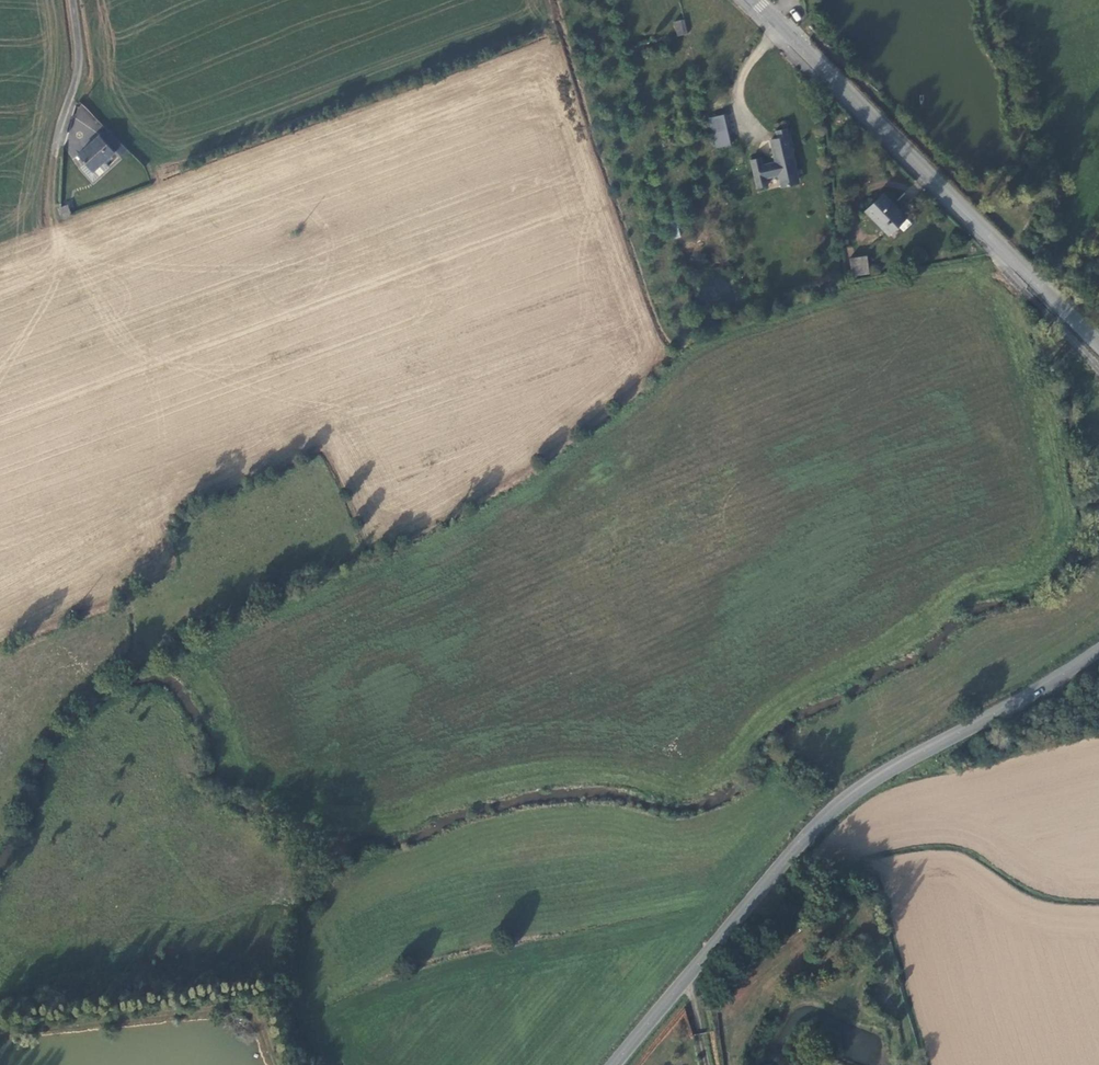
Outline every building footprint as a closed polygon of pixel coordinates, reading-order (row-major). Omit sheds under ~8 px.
[(678,36),(688,33),(684,19),(674,21),(678,36)] [(811,77),(808,80),(816,87),(818,83),(811,77)] [(72,128),(88,141),(103,124),(81,105),(71,116),(77,122),(72,128)] [(710,118),(713,133),(728,130),(724,115),(710,118)] [(776,131),(778,138),(788,136),(787,128),(776,131)] [(128,150),(107,129),(100,136),(115,152),(119,157),(128,150)] [(717,148),(731,144),(728,130),(713,133),(717,148)] [(750,160),(757,188),(768,186),(767,178),(779,175),(782,187),(796,184),(789,151),(794,150),(791,135),(788,136),(778,138),(771,139),(776,161),(763,165),(761,157),(750,160)] [(94,180),(109,166),(104,161),(115,152),(100,136),(78,155),(86,163),(82,167),(94,180)] [(866,211),(889,234),(898,225),(906,217),(883,194),(866,211)] [(1028,198),(1028,210),(1040,211),(1041,199),(1028,198)] [(60,207),(64,217),(72,215),(68,205),(60,207)] [(911,223),(906,217),(898,225),(904,231),(911,223)] [(852,275),(870,273),(868,256),(850,258),(852,275)]
